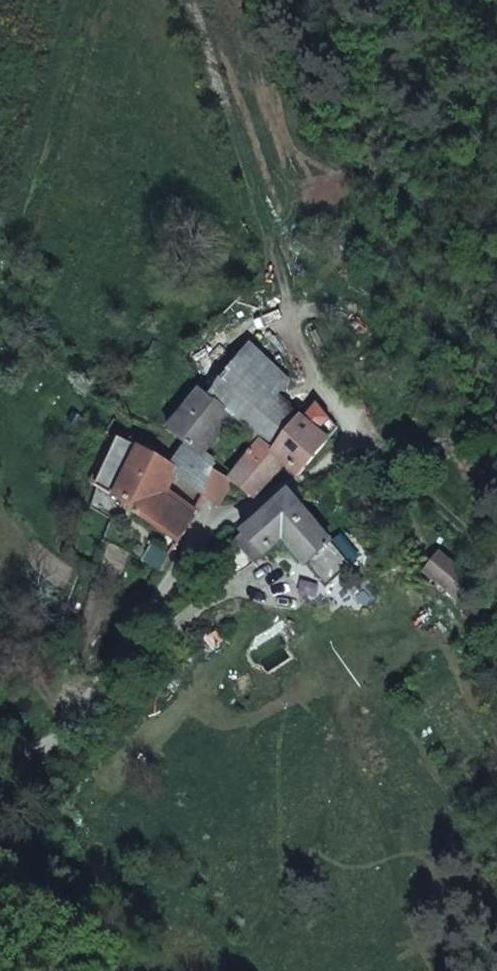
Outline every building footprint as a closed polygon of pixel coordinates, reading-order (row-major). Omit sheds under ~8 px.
[(256,437),(268,448),(299,416),(277,395),(288,377),(242,346),(209,393),(228,411),(256,437)] [(228,411),(209,393),(201,385),(166,422),(183,438),(194,448),(228,411)] [(299,416),(268,448),(281,460),(294,471),(324,440),(299,416)] [(141,443),(120,437),(99,484),(122,492),(168,534),(178,510),(162,496),(167,490),(154,478),(164,464),(141,443)] [(281,460),(268,448),(256,437),(225,477),(244,497),(281,460)] [(208,461),(194,448),(183,438),(164,464),(192,491),(208,461)] [(205,502),(225,477),(208,461),(192,491),(205,502)] [(319,532),(288,497),(238,542),(243,548),(250,543),(265,558),(283,543),(291,535),(303,547),(319,532)] [(326,588),(350,567),(319,532),(303,547),(291,535),(283,543),(326,588)] [(250,543),(243,548),(258,564),(265,558),(250,543)] [(432,573),(451,592),(463,603),(479,588),(448,557),(432,573)]
